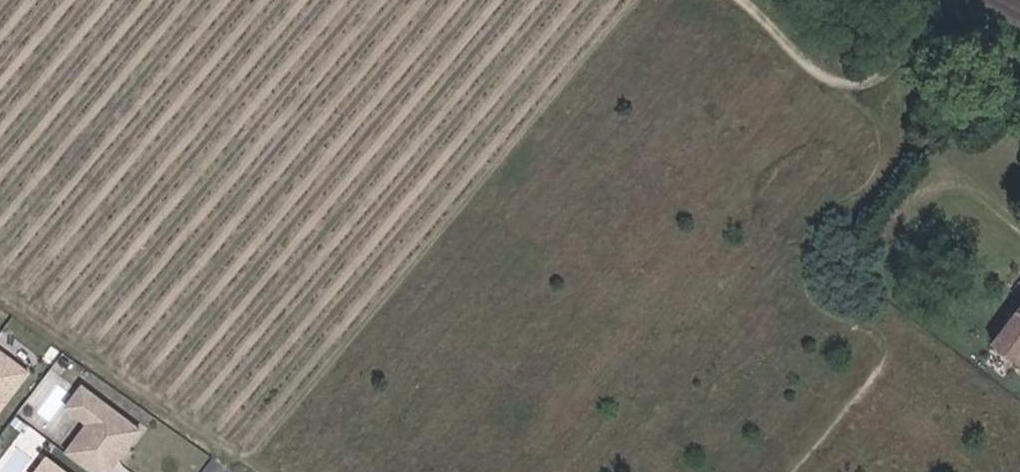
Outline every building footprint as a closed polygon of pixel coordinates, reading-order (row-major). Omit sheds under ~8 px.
[(1006,342),(1019,352),(1019,324),(1006,342)] [(6,340),(0,347),(0,348),(0,404),(11,412),(44,368),(6,340)] [(112,471),(116,471),(153,423),(94,378),(79,399),(102,416),(79,447),(112,471)] [(61,452),(47,470),(49,471),(87,471),(61,452)]
